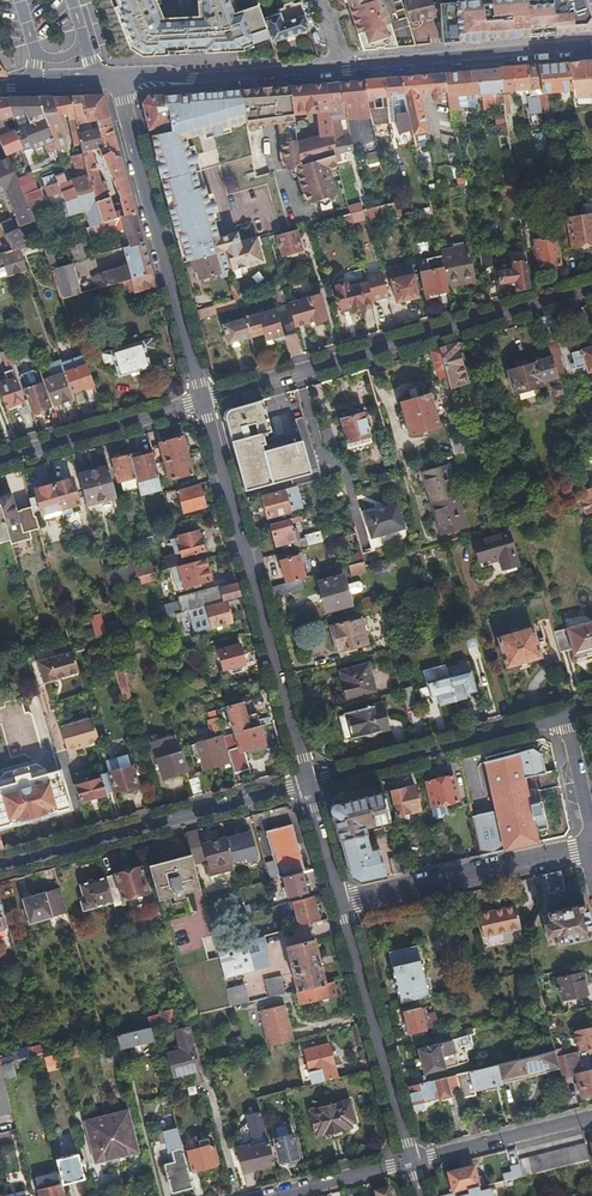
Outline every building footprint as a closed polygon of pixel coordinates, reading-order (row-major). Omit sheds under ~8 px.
[(367,50),(384,48),(379,32),(387,28),(379,0),(375,0),(350,0),(367,50)] [(398,47),(390,23),(396,21),(394,12),(403,9),(400,0),(379,0),(387,28),(393,47),(398,47)] [(411,23),(429,20),(426,0),(407,0),(411,23)] [(477,40),(507,37),(496,1),(496,0),(466,0),(456,1),(459,12),(474,8),(477,40)] [(523,36),(513,0),(499,0),(496,1),(507,37),(523,36)] [(534,35),(529,0),(513,0),(523,36),(534,35)] [(534,35),(558,32),(553,0),(529,0),(534,35)] [(558,32),(590,30),(591,27),(591,16),(572,19),(568,6),(568,0),(553,0),(558,32)] [(591,16),(591,0),(568,0),(568,6),(572,19),(591,16)] [(440,16),(443,43),(477,40),(474,8),(459,12),(456,1),(432,3),(433,3),(436,17),(440,16)] [(307,31),(298,3),(292,5),(289,3),(281,6),(281,9),(276,11),(278,14),(262,18),(270,42),(307,31)] [(379,32),(384,48),(393,47),(387,28),(379,32)] [(566,62),(572,89),(576,109),(591,106),(591,60),(566,62)] [(562,63),(538,65),(543,94),(572,89),(566,62),(562,63)] [(538,65),(524,67),(527,89),(528,96),(537,94),(543,94),(538,65)] [(515,68),(512,68),(515,90),(527,89),(524,67),(515,68)] [(512,68),(498,69),(502,91),(502,95),(510,93),(509,90),(515,90),(512,68)] [(498,69),(469,72),(471,85),(472,85),(473,94),(502,91),(498,69)] [(469,72),(443,74),(446,91),(448,109),(449,112),(458,109),(456,95),(473,94),(472,85),(471,85),(469,72)] [(406,77),(400,77),(410,124),(412,130),(413,134),(425,131),(421,112),(417,94),(418,94),(423,94),(432,93),(433,96),(440,95),(439,92),(446,91),(443,74),(416,76),(406,77)] [(410,124),(400,77),(384,79),(387,96),(387,99),(389,123),(396,121),(398,134),(412,130),(410,124)] [(384,79),(363,81),(367,101),(372,101),(372,98),(387,96),(384,79)] [(363,81),(338,83),(342,102),(343,103),(345,113),(347,119),(347,121),(347,122),(370,119),(368,107),(367,101),(363,81)] [(338,83),(325,84),(336,155),(353,151),(353,149),(351,138),(344,139),(340,120),(339,114),(345,113),(343,103),(342,102),(338,83)] [(318,85),(291,88),(294,108),(295,118),(304,117),(303,114),(308,114),(306,107),(316,106),(320,137),(310,139),(308,123),(296,126),(301,164),(329,156),(336,155),(325,84),(318,85)] [(244,98),(240,98),(245,125),(246,130),(249,133),(253,132),(256,127),(259,127),(259,124),(265,122),(266,125),(277,123),(283,159),(287,158),(288,162),(284,163),(285,169),(296,167),(301,183),(307,181),(309,185),(303,188),(307,203),(326,197),(330,201),(335,196),(330,179),(332,178),(331,174),(330,169),(338,166),(336,155),(329,156),(301,164),(296,126),(295,118),(294,108),(291,88),(284,88),(260,89),(244,91),(244,98)] [(233,92),(221,92),(224,119),(226,129),(245,125),(240,98),(238,91),(233,92)] [(221,92),(205,93),(210,125),(205,126),(206,134),(226,129),(224,119),(221,92)] [(205,93),(190,94),(193,118),(183,120),(187,139),(189,138),(206,134),(205,126),(210,125),(205,93)] [(193,118),(190,94),(162,96),(163,109),(168,109),(170,127),(172,136),(167,137),(171,166),(190,163),(183,140),(187,139),(183,120),(193,118)] [(537,94),(528,96),(526,96),(530,114),(541,112),(537,94)] [(544,99),(543,94),(537,94),(541,112),(542,121),(551,120),(547,99),(544,99)] [(105,95),(82,96),(84,115),(86,114),(89,121),(93,119),(110,116),(105,95)] [(59,97),(54,97),(60,116),(67,115),(73,138),(73,145),(82,143),(81,137),(79,130),(78,126),(72,96),(59,97)] [(84,115),(82,96),(72,96),(78,126),(89,124),(89,121),(86,114),(84,115)] [(163,109),(162,96),(162,97),(148,97),(144,105),(151,135),(166,133),(165,128),(170,127),(168,109),(163,109)] [(38,97),(7,98),(18,129),(14,131),(21,148),(30,145),(32,149),(56,140),(38,97)] [(54,97),(38,97),(56,140),(61,153),(66,152),(66,136),(60,116),(54,97)] [(4,146),(7,154),(22,150),(21,148),(14,131),(18,129),(7,98),(0,98),(0,137),(4,146)] [(458,109),(449,112),(451,121),(459,118),(458,109)] [(96,129),(112,125),(110,116),(93,119),(96,129)] [(119,153),(112,125),(100,129),(96,129),(100,151),(106,148),(112,154),(119,153)] [(245,125),(226,129),(232,162),(251,158),(247,134),(246,130),(245,125)] [(93,127),(79,130),(81,137),(82,143),(83,149),(89,148),(97,146),(93,127)] [(226,129),(206,134),(212,163),(212,167),(232,162),(226,129)] [(167,137),(166,133),(151,135),(159,168),(171,166),(167,137)] [(189,138),(187,139),(191,163),(193,172),(212,167),(212,163),(206,134),(189,138)] [(95,199),(107,195),(89,148),(83,149),(87,173),(92,191),(95,199)] [(123,217),(135,213),(119,153),(112,154),(106,148),(100,151),(120,196),(119,198),(120,203),(123,217)] [(87,173),(83,149),(77,151),(78,162),(75,162),(75,164),(78,177),(76,178),(81,196),(92,191),(87,173)] [(36,221),(32,212),(28,204),(24,194),(21,187),(18,178),(10,160),(9,157),(0,161),(0,194),(5,191),(21,227),(36,221)] [(505,159),(508,187),(515,186),(513,167),(511,159),(505,159)] [(193,172),(190,163),(171,166),(159,168),(166,202),(168,206),(198,197),(196,186),(193,172)] [(69,201),(81,196),(76,178),(67,181),(64,174),(56,177),(58,183),(61,193),(64,200),(65,202),(68,201),(69,201)] [(553,181),(535,184),(537,195),(550,193),(554,192),(553,181)] [(50,195),(50,196),(61,193),(58,183),(46,187),(50,195)] [(198,197),(205,194),(202,186),(196,186),(198,197)] [(508,187),(494,189),(495,197),(516,193),(515,186),(508,187)] [(85,211),(90,227),(94,226),(103,223),(95,199),(92,191),(81,196),(69,201),(68,201),(65,202),(69,216),(85,211)] [(550,193),(537,195),(534,196),(535,202),(551,199),(550,193)] [(212,217),(205,194),(198,197),(168,206),(171,218),(174,229),(212,217)] [(95,199),(103,223),(115,219),(107,195),(95,199)] [(530,211),(528,197),(517,198),(519,213),(530,211)] [(398,200),(390,203),(368,209),(371,223),(383,220),(382,213),(395,209),(397,218),(402,217),(398,200)] [(591,214),(591,207),(591,204),(589,200),(583,201),(580,206),(582,216),(591,214)] [(123,248),(143,242),(136,216),(135,213),(123,217),(115,219),(103,223),(94,226),(98,238),(120,231),(123,240),(91,249),(93,256),(110,252),(123,248)] [(350,214),(341,217),(343,224),(352,222),(351,218),(350,214)] [(352,222),(353,224),(365,220),(364,214),(351,218),(352,222)] [(582,216),(568,219),(572,246),(591,242),(591,214),(582,216)] [(179,234),(186,263),(191,262),(251,244),(250,240),(240,243),(236,230),(217,235),(212,217),(174,229),(175,235),(179,234)] [(12,252),(21,249),(26,247),(19,230),(16,229),(11,218),(0,223),(0,224),(12,252)] [(311,226),(313,233),(323,230),(321,223),(311,226)] [(542,232),(543,239),(554,237),(553,230),(551,228),(544,229),(542,232)] [(298,230),(291,232),(277,236),(283,256),(303,250),(298,230)] [(560,264),(554,237),(543,239),(535,240),(540,267),(560,264)] [(226,251),(232,272),(264,263),(257,238),(250,240),(251,244),(226,251)] [(126,280),(151,272),(143,242),(123,248),(128,266),(102,273),(106,286),(116,283),(126,280)] [(71,248),(75,261),(87,258),(82,244),(71,248)] [(439,250),(443,268),(447,287),(463,284),(461,277),(472,274),(465,245),(439,250)] [(478,250),(482,269),(492,267),(489,248),(478,250)] [(7,275),(28,269),(21,249),(12,252),(0,255),(0,256),(7,275)] [(517,291),(530,287),(526,256),(525,251),(511,253),(514,269),(499,272),(500,282),(515,281),(517,291)] [(110,252),(93,256),(94,260),(111,256),(110,252)] [(220,274),(215,255),(191,262),(194,272),(197,271),(200,280),(220,274)] [(372,303),(389,299),(379,259),(363,263),(367,282),(372,303)] [(60,292),(63,298),(80,293),(72,264),(53,270),(55,277),(57,276),(60,292)] [(397,302),(420,297),(413,268),(402,270),(404,276),(391,279),(397,302)] [(426,295),(448,291),(447,287),(443,268),(421,273),(426,295)] [(130,294),(155,286),(151,272),(126,280),(127,285),(130,294)] [(287,272),(281,274),(282,278),(285,287),(291,286),(287,272)] [(106,286),(102,273),(92,276),(96,289),(106,286)] [(284,338),(298,334),(296,326),(294,319),(290,305),(289,301),(285,289),(285,287),(282,278),(269,283),(269,284),(276,310),(284,338)] [(343,312),(373,305),(372,303),(367,282),(349,287),(348,282),(337,285),(343,312)] [(217,297),(219,305),(240,299),(239,293),(236,284),(231,286),(232,293),(217,297)] [(285,289),(289,301),(297,298),(294,287),(285,289)] [(239,293),(240,299),(242,304),(249,302),(246,291),(239,293)] [(316,323),(327,320),(322,300),(320,294),(308,297),(309,299),(290,305),(294,319),(296,326),(315,321),(316,323)] [(273,311),(282,341),(285,340),(284,338),(276,310),(273,311)] [(246,319),(252,338),(264,334),(266,341),(270,340),(277,342),(282,341),(273,311),(246,319)] [(560,343),(551,314),(541,317),(547,339),(549,346),(558,344),(560,343)] [(229,345),(252,338),(246,319),(223,326),(229,345)] [(154,349),(151,339),(101,354),(104,363),(109,362),(110,366),(114,364),(119,377),(150,367),(146,352),(154,349)] [(467,383),(456,342),(438,347),(447,376),(450,388),(467,383)] [(588,344),(590,351),(578,355),(579,356),(570,359),(571,363),(567,364),(569,371),(583,367),(585,373),(590,372),(591,378),(591,343),(588,344)] [(563,360),(558,344),(549,346),(552,357),(560,386),(567,384),(560,361),(563,360)] [(447,376),(438,347),(429,350),(435,371),(436,370),(437,376),(440,378),(447,376)] [(11,356),(9,350),(4,352),(6,360),(8,359),(10,365),(14,363),(11,356)] [(11,356),(14,363),(18,373),(24,371),(18,354),(11,356)] [(554,394),(562,392),(560,386),(552,357),(507,369),(514,393),(542,385),(540,379),(549,377),(554,394)] [(65,372),(73,393),(93,385),(86,365),(81,367),(78,358),(62,364),(65,372)] [(49,367),(53,376),(62,373),(65,372),(62,364),(61,362),(49,367)] [(5,374),(8,381),(14,378),(12,372),(5,374)] [(44,380),(53,405),(71,397),(62,373),(53,376),(44,380)] [(6,407),(10,410),(16,408),(16,404),(23,401),(14,378),(8,381),(3,378),(0,379),(0,392),(6,407)] [(20,381),(23,389),(32,386),(29,378),(20,381)] [(31,412),(38,410),(49,406),(41,383),(32,386),(23,389),(31,412)] [(438,427),(428,394),(400,402),(409,434),(438,427)] [(261,436),(252,404),(222,412),(221,420),(239,494),(280,483),(301,477),(292,446),(290,446),(253,457),(252,451),(255,449),(254,442),(257,441),(256,437),(261,436)] [(468,449),(455,405),(444,408),(449,423),(445,424),(453,453),(468,449)] [(343,414),(345,418),(359,414),(358,409),(343,414)] [(359,414),(345,418),(340,419),(350,452),(373,446),(363,412),(359,414)] [(311,484),(294,421),(285,424),(290,446),(292,446),(301,477),(280,483),(282,492),(311,484)] [(151,447),(153,454),(155,463),(161,461),(187,455),(183,437),(160,443),(158,445),(151,447)] [(137,454),(130,456),(136,477),(138,482),(159,476),(155,463),(153,454),(138,458),(137,454)] [(192,474),(187,455),(161,461),(163,470),(167,469),(169,480),(192,474)] [(136,477),(130,456),(112,460),(119,482),(136,477)] [(465,526),(446,465),(421,473),(439,534),(465,526)] [(109,469),(79,476),(86,507),(116,498),(111,477),(109,469)] [(159,476),(138,482),(141,495),(163,491),(159,476)] [(72,478),(53,483),(60,507),(77,503),(79,502),(72,478)] [(36,494),(30,496),(33,507),(35,512),(40,511),(41,512),(60,507),(53,483),(34,488),(36,494)] [(204,505),(198,484),(175,491),(181,511),(204,505)] [(590,489),(578,493),(581,501),(591,498),(591,496),(591,491),(590,489)] [(279,490),(256,496),(262,519),(275,516),(275,519),(281,518),(280,515),(284,513),(279,490)] [(6,527),(20,523),(12,493),(0,497),(0,507),(6,527)] [(77,503),(60,507),(62,514),(80,510),(77,503)] [(403,527),(396,503),(363,512),(371,536),(403,527)] [(10,540),(6,527),(0,507),(0,543),(10,540)] [(290,523),(269,528),(274,549),(291,546),(295,545),(290,523)] [(154,573),(155,573),(171,569),(200,561),(198,554),(203,552),(197,531),(174,538),(177,546),(165,549),(167,556),(151,561),(154,573)] [(519,565),(507,531),(473,541),(478,561),(488,558),(489,561),(499,558),(501,570),(519,565)] [(305,542),(307,549),(322,546),(320,535),(305,539),(305,542)] [(49,564),(42,537),(31,540),(39,568),(49,564)] [(291,546),(293,553),(307,549),(305,542),(295,545),(291,546)] [(300,578),(304,577),(298,555),(279,561),(284,582),(300,578)] [(205,567),(203,560),(200,561),(171,569),(176,589),(210,580),(209,577),(210,576),(208,567),(205,567)] [(365,572),(363,567),(362,562),(347,566),(350,576),(365,572)] [(154,573),(138,578),(140,584),(157,579),(155,573),(154,573)] [(349,604),(342,576),(316,582),(324,610),(349,604)] [(284,582),(270,586),(273,596),(302,588),(300,578),(284,582)] [(359,581),(349,584),(351,593),(362,590),(359,581)] [(238,597),(235,585),(220,589),(219,587),(177,599),(178,601),(156,608),(159,619),(186,612),(205,606),(223,601),(224,601),(238,597)] [(357,599),(359,610),(374,606),(371,596),(357,599)] [(229,623),(223,601),(205,606),(186,612),(192,633),(229,623)] [(336,650),(365,643),(359,617),(329,626),(336,650)] [(553,632),(559,652),(572,648),(573,654),(591,649),(591,621),(553,632)] [(104,625),(93,628),(96,636),(103,634),(106,633),(104,625)] [(535,640),(531,629),(507,636),(514,665),(529,661),(530,666),(538,664),(536,659),(552,655),(547,637),(535,640)] [(437,636),(440,646),(446,644),(444,634),(437,636)] [(437,636),(429,638),(433,647),(440,646),(437,636)] [(217,652),(222,672),(244,666),(238,646),(217,652)] [(28,662),(34,682),(79,671),(73,650),(28,662)] [(342,699),(374,689),(365,664),(337,671),(341,682),(337,683),(342,699)] [(470,669),(448,675),(455,700),(466,697),(465,693),(475,690),(470,669)] [(115,673),(124,702),(131,700),(123,671),(115,673)] [(440,704),(455,700),(448,675),(427,680),(431,696),(437,694),(440,704)] [(400,687),(401,690),(406,709),(416,706),(410,684),(400,687)] [(387,728),(380,702),(344,712),(351,737),(387,728)] [(234,734),(258,727),(256,719),(246,721),(241,703),(230,707),(228,707),(231,722),(227,723),(228,728),(232,727),(234,734)] [(219,729),(214,711),(208,713),(210,720),(208,721),(211,733),(220,731),(219,729)] [(66,750),(99,742),(92,718),(60,728),(66,750)] [(263,745),(258,727),(234,734),(239,752),(243,751),(263,745)] [(239,752),(234,734),(222,737),(227,755),(239,752)] [(164,777),(186,771),(175,735),(149,742),(155,763),(159,762),(164,777)] [(227,755),(222,737),(222,736),(196,744),(204,771),(230,763),(227,755)] [(264,750),(263,745),(243,751),(244,756),(264,750)] [(494,810),(472,815),(481,854),(538,842),(534,828),(543,825),(540,809),(538,809),(537,803),(530,804),(525,777),(538,775),(541,787),(556,783),(552,771),(545,773),(541,757),(531,748),(484,760),(494,810)] [(234,775),(248,771),(244,756),(243,751),(239,752),(227,755),(230,763),(234,775)] [(108,773),(114,793),(140,786),(130,753),(104,760),(105,763),(106,768),(108,773)] [(69,807),(59,769),(40,775),(38,774),(41,766),(34,760),(3,769),(0,775),(0,777),(6,779),(5,783),(0,785),(0,826),(69,807)] [(81,801),(114,793),(108,773),(94,776),(95,779),(76,784),(80,798),(81,801)] [(460,799),(454,774),(426,780),(431,805),(460,799)] [(200,796),(203,795),(198,777),(189,780),(194,797),(200,796)] [(391,791),(381,793),(386,812),(395,809),(396,816),(421,809),(418,800),(415,788),(413,783),(391,790),(391,791)] [(381,793),(340,803),(344,820),(347,832),(364,828),(380,824),(388,823),(386,812),(381,793)] [(330,806),(334,822),(344,820),(340,803),(330,806)] [(334,822),(339,839),(348,837),(347,832),(344,820),(334,822)] [(276,864),(267,866),(267,868),(270,881),(282,877),(303,871),(306,870),(293,823),(267,831),(276,864)] [(390,832),(388,823),(380,824),(376,830),(366,832),(366,838),(390,832)] [(364,828),(347,832),(348,837),(366,832),(364,828)] [(201,829),(187,833),(192,855),(194,864),(203,862),(208,860),(204,844),(201,829)] [(250,832),(227,838),(232,860),(246,857),(247,861),(257,858),(250,832)] [(348,837),(339,839),(347,873),(362,880),(385,875),(379,849),(374,850),(371,844),(368,844),(366,838),(366,832),(348,837)] [(227,838),(204,844),(208,860),(203,862),(205,873),(209,870),(233,865),(232,860),(227,838)] [(192,855),(147,866),(157,901),(173,897),(174,901),(185,898),(184,894),(201,890),(192,855)] [(388,858),(393,873),(400,872),(396,855),(388,858)] [(139,867),(103,877),(111,903),(120,900),(136,896),(137,898),(140,897),(140,895),(146,893),(139,867)] [(270,881),(267,868),(258,870),(262,883),(270,881)] [(562,884),(560,870),(544,873),(547,887),(562,884)] [(308,891),(303,871),(282,877),(287,897),(308,891)] [(111,903),(103,877),(78,884),(81,896),(82,899),(78,901),(81,911),(111,903)] [(66,913),(58,887),(20,898),(29,924),(66,913)] [(318,918),(312,896),(292,902),(298,924),(318,918)] [(291,909),(289,903),(276,907),(278,913),(291,909)] [(553,943),(591,935),(584,904),(544,912),(545,922),(543,923),(545,935),(551,934),(553,943)] [(520,929),(515,906),(479,913),(482,936),(520,929)] [(214,942),(216,950),(252,940),(251,933),(214,942)] [(216,950),(217,956),(222,976),(266,963),(260,938),(252,940),(216,950)] [(295,989),(323,983),(313,938),(285,945),(295,989)] [(399,994),(400,1001),(427,995),(424,987),(428,987),(426,979),(423,979),(420,963),(423,962),(422,959),(418,959),(415,944),(390,949),(392,965),(391,965),(397,995),(399,994)] [(217,956),(176,966),(189,1015),(194,1014),(230,1005),(229,1004),(229,1003),(225,987),(222,976),(217,956)] [(586,994),(581,973),(558,978),(562,1000),(586,994)] [(263,979),(268,995),(284,992),(280,975),(263,979)] [(335,995),(332,982),(323,983),(295,989),(294,990),(298,1004),(335,995)] [(225,987),(229,1003),(247,1000),(242,983),(225,987)] [(268,1046),(291,1041),(282,1004),(256,1010),(265,1046),(268,1046)] [(408,1035),(410,1043),(425,1039),(423,1031),(426,1030),(424,1023),(437,1020),(434,1011),(426,1013),(422,1014),(419,1006),(401,1010),(407,1035),(408,1035)] [(159,1013),(145,1017),(148,1026),(152,1025),(173,1019),(170,1008),(159,1010),(159,1013)] [(147,1026),(114,1034),(118,1049),(155,1039),(152,1025),(148,1026),(147,1026)] [(591,1049),(591,1032),(591,1033),(590,1027),(573,1031),(577,1052),(591,1049)] [(466,1030),(456,1032),(457,1038),(458,1042),(463,1041),(468,1040),(466,1030)] [(179,1037),(185,1056),(170,1060),(175,1084),(202,1077),(191,1034),(179,1037)] [(457,1038),(451,1040),(457,1064),(467,1061),(463,1041),(458,1042),(457,1038)] [(457,1064),(451,1040),(417,1047),(423,1072),(457,1064)] [(312,1083),(337,1077),(328,1042),(304,1048),(312,1083)] [(27,1044),(22,1045),(26,1056),(29,1055),(31,1055),(29,1048),(27,1044)] [(44,1044),(29,1048),(31,1055),(46,1051),(44,1044)] [(26,1056),(22,1045),(16,1046),(17,1051),(20,1058),(26,1056)] [(17,1051),(0,1055),(0,1057),(2,1062),(20,1058),(17,1051)] [(501,1082),(502,1083),(513,1080),(513,1076),(521,1074),(523,1078),(545,1072),(544,1068),(558,1064),(557,1057),(555,1051),(498,1064),(501,1082)] [(561,1077),(575,1074),(580,1097),(591,1094),(591,1068),(578,1072),(577,1068),(580,1067),(577,1052),(560,1056),(557,1057),(558,1064),(561,1077)] [(48,1072),(57,1070),(52,1053),(43,1056),(48,1072)] [(12,1111),(0,1064),(0,1113),(12,1111)] [(495,1084),(501,1082),(498,1064),(456,1074),(459,1088),(461,1098),(473,1095),(472,1090),(494,1085),(495,1084)] [(448,1075),(452,1089),(459,1088),(456,1074),(448,1075)] [(406,1085),(412,1108),(423,1106),(421,1101),(453,1094),(452,1089),(448,1075),(406,1085)] [(354,1120),(348,1101),(310,1110),(316,1135),(351,1126),(350,1122),(354,1120)] [(105,1115),(116,1157),(138,1151),(126,1109),(105,1115)] [(470,1134),(480,1132),(474,1109),(465,1112),(470,1134)] [(94,1163),(116,1157),(105,1115),(83,1120),(94,1163)] [(253,1168),(272,1163),(261,1121),(255,1122),(258,1134),(252,1136),(256,1147),(249,1149),(247,1144),(237,1147),(243,1172),(254,1169),(253,1168)] [(171,1193),(193,1188),(188,1171),(182,1145),(181,1140),(177,1127),(161,1131),(167,1152),(169,1151),(172,1162),(164,1163),(171,1193)] [(0,1132),(0,1141),(9,1139),(7,1130),(0,1132)] [(272,1138),(278,1161),(298,1157),(292,1133),(272,1138)] [(186,1144),(195,1142),(194,1136),(181,1140),(182,1145),(186,1144)] [(193,1188),(202,1185),(198,1170),(215,1166),(213,1158),(217,1157),(215,1147),(210,1148),(207,1139),(195,1142),(186,1144),(193,1170),(188,1171),(193,1188)] [(589,1161),(585,1144),(510,1162),(513,1172),(515,1179),(548,1171),(589,1161)] [(57,1167),(61,1183),(83,1177),(80,1167),(85,1165),(83,1159),(78,1160),(76,1154),(55,1160),(57,1167)] [(478,1187),(473,1168),(447,1174),(452,1194),(455,1193),(466,1190),(478,1187)] [(515,1179),(513,1172),(503,1175),(505,1181),(515,1179)] [(60,1184),(38,1189),(39,1195),(62,1195),(60,1184)] [(388,1186),(374,1190),(376,1195),(375,1195),(390,1195),(388,1186)]
